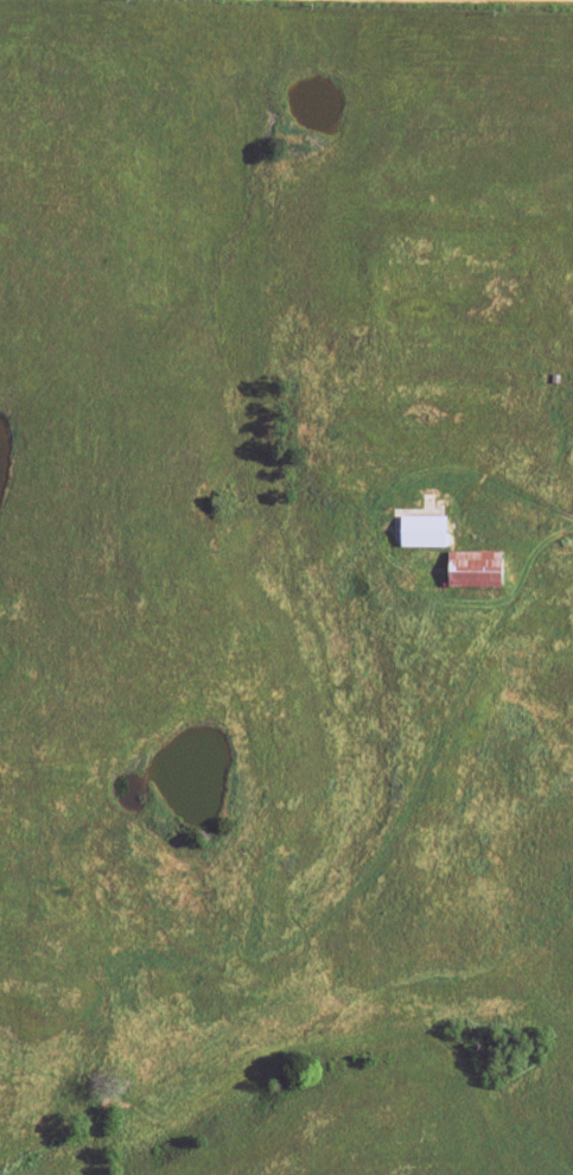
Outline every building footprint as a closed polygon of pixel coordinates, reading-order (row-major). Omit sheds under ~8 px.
[(400,547),(445,547),(445,517),(400,517),(400,547)] [(501,553),(448,552),(447,587),(500,588),(501,553)]
